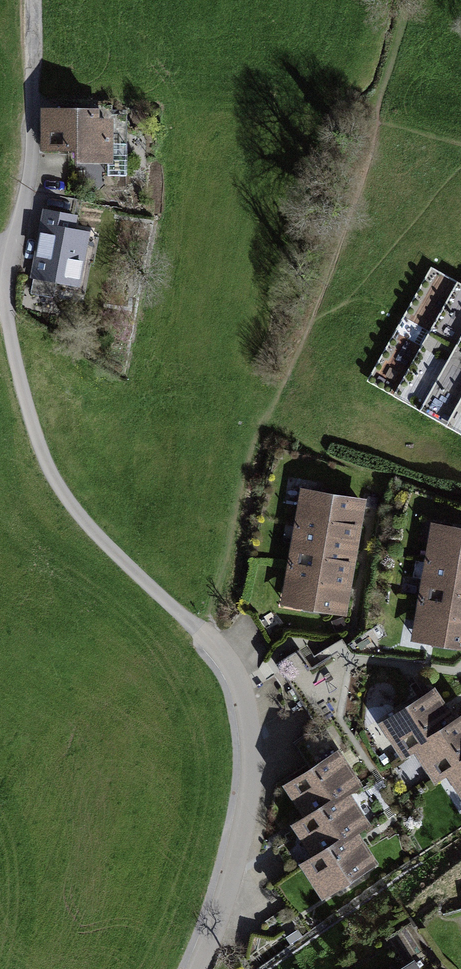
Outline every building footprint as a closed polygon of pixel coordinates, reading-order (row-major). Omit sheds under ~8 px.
[(43,106),(45,149),(80,147),(80,154),(117,153),(116,116),(102,116),(102,104),(43,106)] [(74,215),(47,210),(35,274),(77,282),(87,231),(72,228),(74,215)] [(368,380),(460,431),(460,279),(432,263),(368,380)] [(301,491),(294,529),(358,541),(365,502),(301,491)] [(426,564),(460,571),(460,531),(433,526),(426,564)] [(294,529),(287,568),(351,580),(358,541),(294,529)] [(419,603),(460,611),(460,571),(426,564),(419,603)] [(287,568),(280,607),(344,619),(351,580),(287,568)] [(412,642),(460,651),(460,611),(419,603),(412,642)] [(401,763),(416,753),(460,727),(440,695),(381,731),(401,763)] [(448,778),(460,770),(460,726),(460,727),(416,753),(436,785),(448,778)] [(284,791),(303,821),(347,794),(360,787),(341,756),(284,791)] [(448,778),(460,798),(460,770),(448,778)] [(293,827),(312,860),(356,833),(367,826),(347,794),(303,821),(293,827)] [(376,866),(356,833),(312,860),(302,866),(322,898),(376,866)] [(401,968),(432,968),(424,955),(401,968)]
